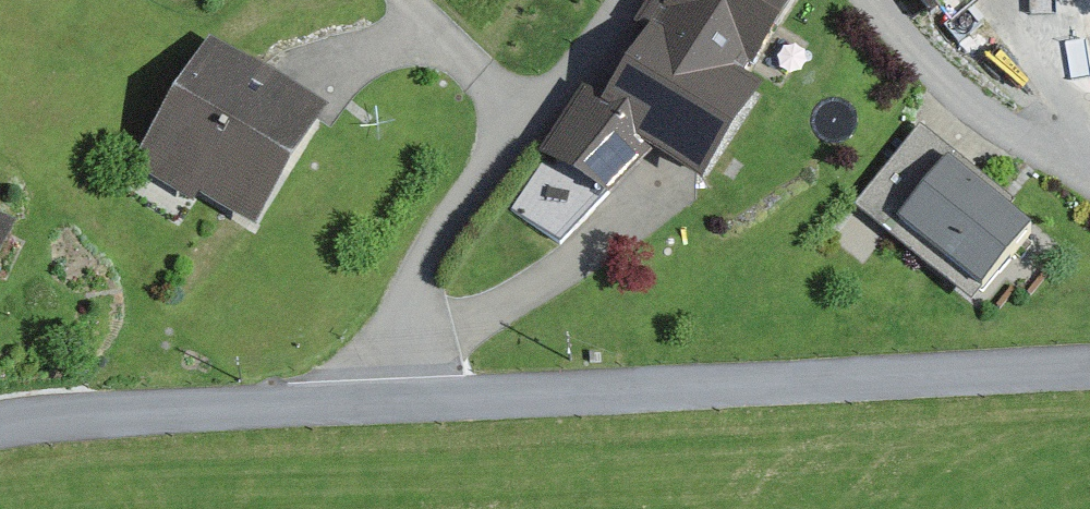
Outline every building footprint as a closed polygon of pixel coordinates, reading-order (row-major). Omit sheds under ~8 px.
[(607,125),(581,130),(557,166),(615,204),(648,153),(710,193),(806,47),(774,27),(792,0),(689,0),(607,125)] [(943,20),(967,0),(927,0),(943,20)] [(318,117),(216,58),(153,178),(255,229),(318,117)] [(877,203),(987,288),(1035,227),(925,142),(877,203)]
